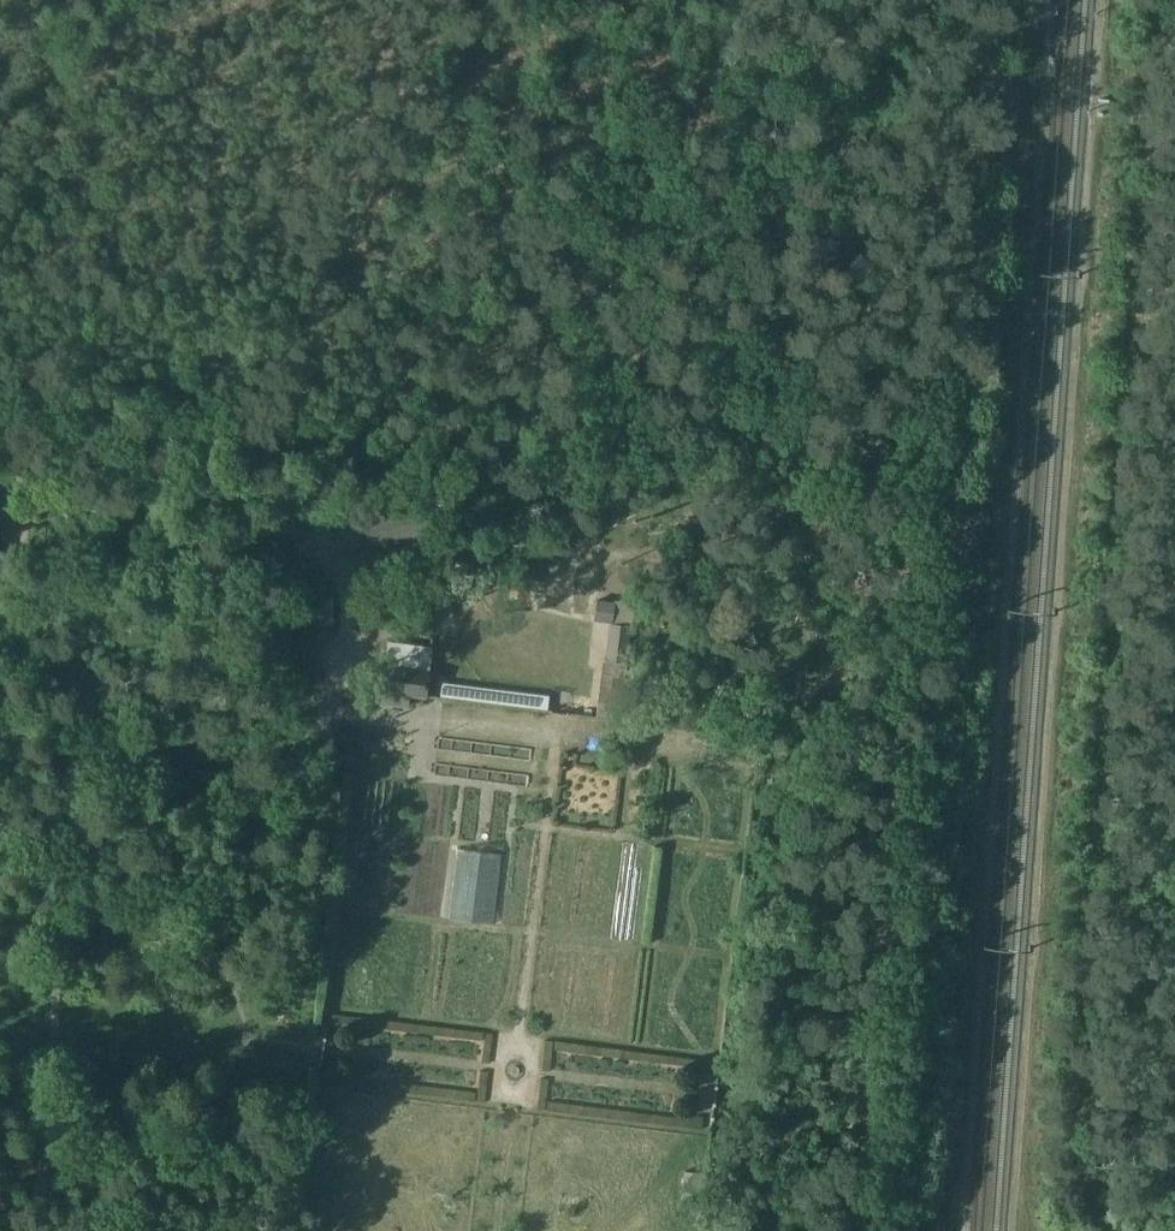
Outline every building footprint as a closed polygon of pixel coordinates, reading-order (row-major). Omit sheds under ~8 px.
[(364,520),(369,545),(432,531),(426,507),(364,520)] [(599,596),(597,615),(613,617),(607,657),(625,660),(630,620),(631,620),(634,600),(615,597),(615,598),(599,596)] [(429,666),(386,661),(381,703),(408,706),(410,691),(425,693),(429,666)] [(550,695),(443,681),(441,696),(548,709),(550,695)]
